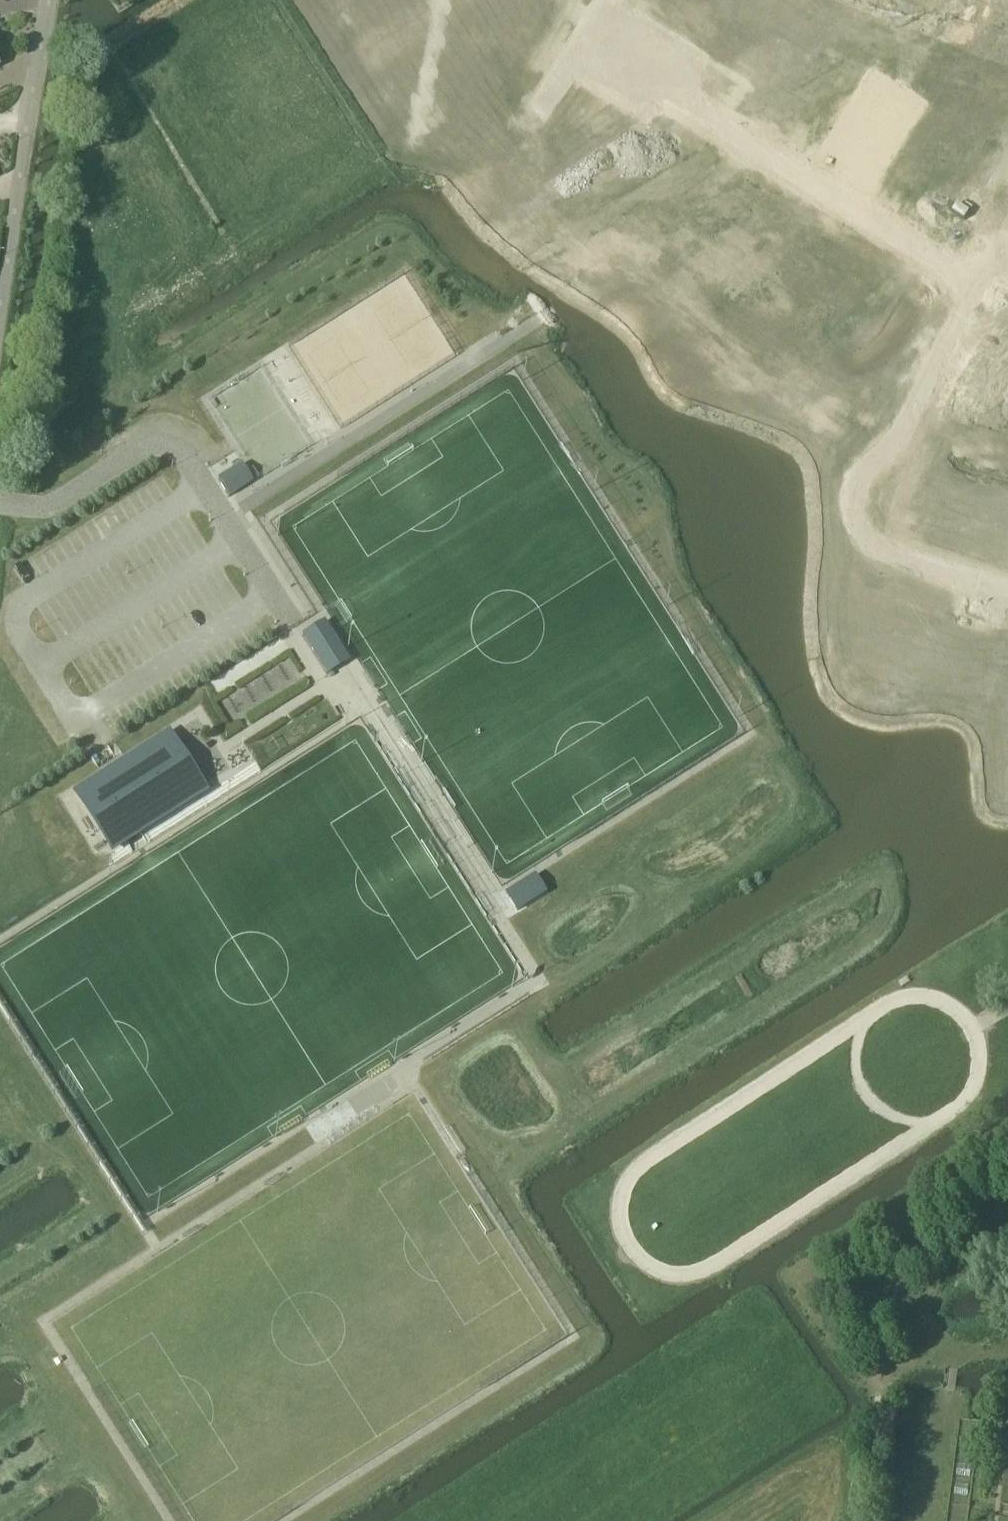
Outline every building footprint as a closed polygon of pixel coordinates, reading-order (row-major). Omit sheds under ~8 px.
[(513,16),(514,16),(554,41),(555,42),(568,21),(540,3),(542,0),(523,0),(513,16)] [(493,32),(487,42),(507,55),(513,45),(541,62),(554,41),(514,16),(501,37),(493,32)] [(484,69),(468,93),(508,118),(523,94),(496,77),(502,67),(482,54),(476,64),(484,69)] [(558,114),(546,134),(556,141),(561,133),(582,146),(607,106),(586,93),(569,120),(558,114)] [(607,106),(582,146),(603,160),(598,167),(608,174),(621,154),(611,147),(628,120),(607,106)] [(654,118),(631,155),(652,168),(675,131),(654,118)] [(675,131),(652,168),(672,181),(695,144),(675,131)] [(736,170),(712,206),(733,219),(756,183),(736,170)] [(756,183),(733,219),(753,232),(776,195),(756,183)] [(623,191),(619,197),(629,204),(633,197),(623,191)] [(633,197),(629,204),(639,210),(643,203),(633,197)] [(771,232),(758,252),(768,259),(773,251),(795,264),(820,224),(799,211),(781,238),(771,232)] [(664,216),(659,223),(669,229),(674,223),(664,216)] [(674,223),(669,229),(679,236),(684,229),(674,223)] [(820,224),(795,264),(816,278),(811,285),(821,292),(834,272),(824,265),(841,238),(820,224)] [(704,242),(700,249),(710,255),(714,248),(704,242)] [(714,248),(710,255),(720,262),(724,255),(714,248)] [(844,271),(831,291),(841,297),(846,290),(870,305),(895,265),(871,250),(854,277),(844,271)] [(997,350),(1007,357),(1007,333),(997,350)] [(241,464),(218,479),(219,479),(219,480),(229,497),(253,482),(241,464)] [(349,661),(324,622),(303,636),(327,675),(349,661)] [(109,844),(201,786),(169,736),(77,794),(109,844)] [(530,878),(503,895),(514,912),(541,895),(530,878)]
